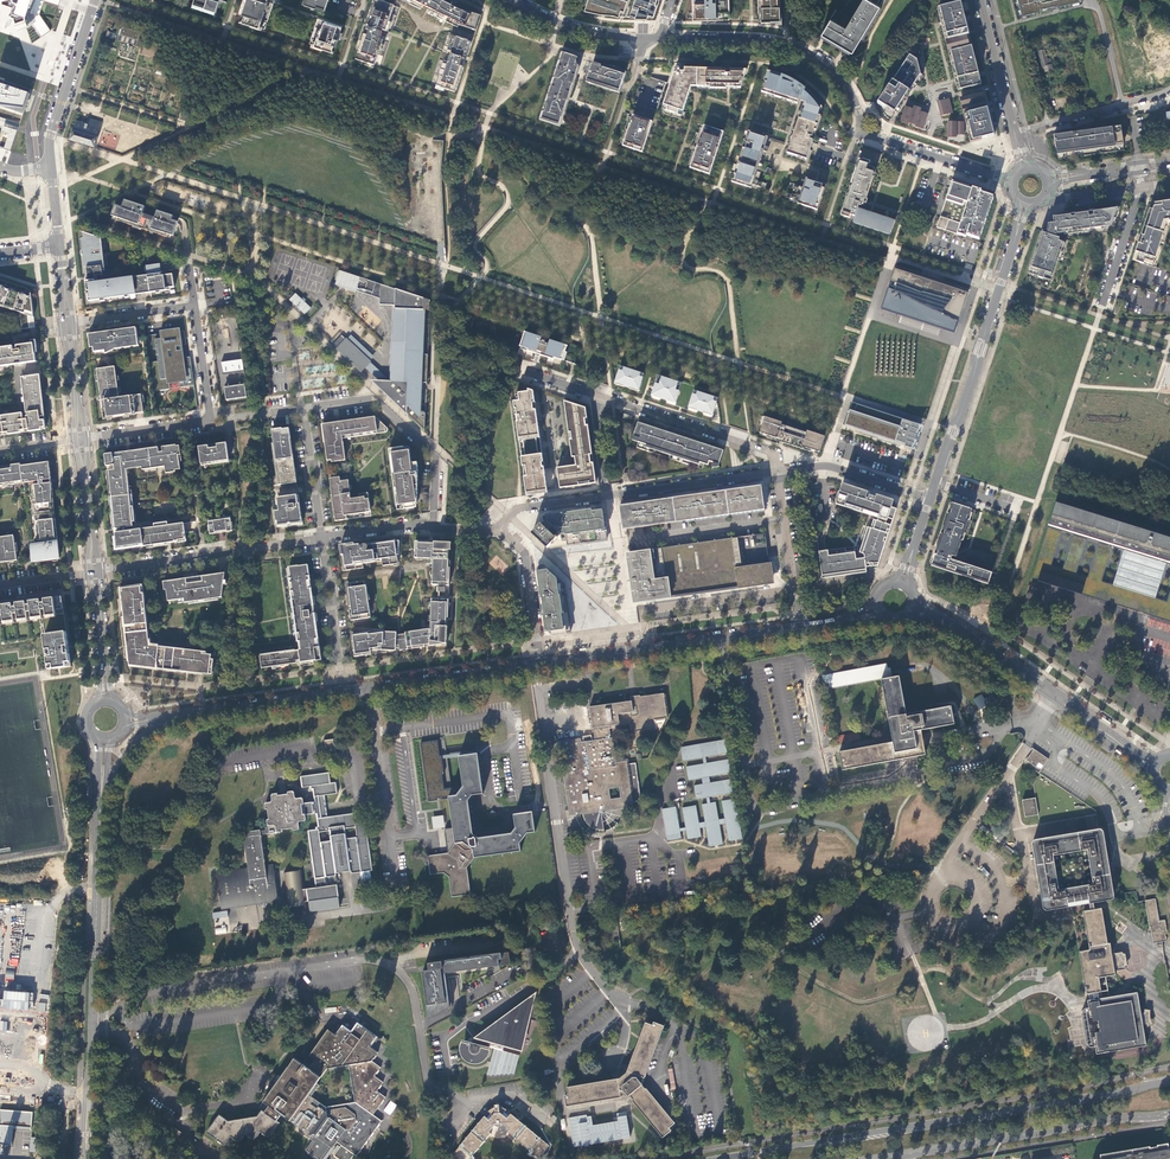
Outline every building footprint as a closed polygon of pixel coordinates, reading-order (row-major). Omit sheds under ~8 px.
[(0,18),(13,23),(17,11),(21,13),(25,25),(28,36),(31,43),(50,30),(40,14),(44,1),(58,6),(60,1),(60,0),(7,0),(0,18)] [(195,2),(217,10),(220,0),(195,0),(195,2)] [(242,22),(249,24),(248,25),(257,28),(257,27),(259,28),(268,2),(261,0),(250,0),(242,22)] [(302,4),(324,11),(328,0),(304,0),(302,4)] [(386,32),(394,6),(375,0),(356,60),(375,66),(383,41),(380,40),(383,33),(378,32),(379,29),(386,32)] [(462,10),(461,11),(451,6),(453,2),(448,0),(406,0),(422,8),(424,6),(429,9),(428,11),(444,19),(445,17),(457,23),(457,25),(472,30),(477,15),(462,10)] [(628,0),(627,0),(588,0),(586,8),(591,9),(591,11),(600,13),(602,14),(603,12),(604,13),(606,13),(606,14),(610,14),(611,13),(614,14),(614,15),(619,16),(620,14),(621,10),(624,11),(628,0)] [(635,1),(631,12),(637,14),(636,17),(648,17),(648,16),(649,13),(654,15),(659,0),(635,0),(635,1)] [(693,12),(695,12),(695,17),(727,16),(727,11),(730,11),(729,0),(693,0),(693,12)] [(761,0),(758,0),(759,22),(771,22),(771,20),(762,20),(761,0)] [(762,20),(771,20),(771,22),(776,21),(781,21),(780,13),(780,0),(761,0),(762,20)] [(851,18),(848,22),(839,16),(836,20),(831,17),(822,33),(847,48),(852,51),(861,36),(863,37),(886,0),(861,0),(851,18)] [(1020,8),(1022,14),(1041,10),(1041,8),(1057,4),(1057,5),(1079,0),(1015,0),(1017,9),(1020,8)] [(962,8),(961,3),(938,9),(945,41),(969,35),(962,8)] [(836,20),(839,16),(848,22),(851,18),(836,9),(831,17),(836,20)] [(695,12),(693,12),(693,20),(730,19),(730,11),(727,11),(727,16),(695,17),(695,12)] [(477,15),(472,30),(476,31),(481,16),(477,15)] [(342,27),(325,21),(322,30),(320,29),(315,46),(320,48),(320,49),(324,50),(324,49),(331,51),(333,43),(337,44),(342,27)] [(141,33),(124,27),(121,35),(138,41),(141,33)] [(138,41),(121,35),(119,40),(136,45),(138,41)] [(969,35),(945,41),(948,52),(972,46),(969,35)] [(455,93),(472,43),(453,36),(436,86),(455,93)] [(972,46),(948,52),(958,90),(981,84),(972,46)] [(1045,50),(1039,51),(1042,67),(1044,67),(1045,72),(1053,70),(1050,60),(1047,61),(1045,50)] [(540,119),(560,125),(565,110),(568,102),(579,68),(575,67),(576,66),(578,58),(562,53),(540,119)] [(908,55),(893,81),(909,91),(919,73),(916,59),(911,56),(908,55)] [(602,66),(593,63),(587,81),(587,82),(620,92),(626,74),(604,67),(603,69),(601,68),(602,66)] [(604,67),(626,74),(627,73),(605,65),(604,67)] [(675,69),(664,105),(665,105),(664,110),(681,115),(682,111),(683,111),(689,93),(690,91),(692,87),(693,84),(697,84),(697,87),(711,87),(711,88),(727,89),(727,88),(741,88),(744,79),(747,70),(731,70),(731,74),(726,74),(726,72),(722,72),(722,70),(685,68),(685,72),(680,72),(680,70),(680,69),(680,68),(679,68),(678,68),(676,68),(676,69),(675,69)] [(778,73),(768,71),(767,76),(768,76),(766,81),(765,81),(762,91),(798,103),(800,96),(803,86),(794,81),(786,76),(778,73)] [(909,91),(893,81),(879,103),(895,113),(909,91)] [(620,94),(620,92),(587,82),(587,83),(620,94)] [(1,106),(24,110),(29,95),(3,86),(0,85),(0,106),(1,106)] [(819,115),(822,106),(822,105),(817,100),(814,96),(808,90),(805,88),(803,97),(802,100),(804,101),(798,122),(795,121),(792,131),(794,132),(787,153),(807,159),(814,140),(810,138),(811,136),(812,136),(813,135),(815,130),(817,130),(821,116),(819,115)] [(964,115),(987,109),(983,92),(960,98),(963,113),(964,115)] [(949,99),(937,102),(941,116),(953,113),(949,99)] [(904,106),(899,121),(907,124),(908,122),(915,124),(914,126),(922,128),(927,113),(920,111),(920,108),(912,106),(911,108),(904,106)] [(987,109),(964,115),(970,141),(994,135),(987,109)] [(182,114),(180,120),(189,123),(191,117),(182,114)] [(623,146),(643,153),(653,122),(633,116),(623,146)] [(76,121),(70,139),(95,147),(102,123),(90,119),(88,125),(84,123),(81,123),(76,121)] [(559,127),(560,125),(540,119),(540,120),(559,127)] [(963,121),(947,121),(947,136),(955,137),(955,134),(963,134),(963,121)] [(704,126),(690,168),(710,175),(723,136),(724,132),(704,126)] [(1057,153),(1123,144),(1121,126),(1054,136),(1056,149),(1056,148),(1057,153)] [(3,127),(0,136),(0,148),(11,151),(18,130),(3,127)] [(752,187),(768,137),(749,131),(732,182),(747,187),(748,185),(752,187)] [(858,164),(851,183),(853,184),(852,188),(850,187),(842,212),(851,215),(853,216),(852,219),(858,221),(857,223),(868,227),(869,225),(876,227),(875,229),(887,233),(888,231),(891,232),(894,221),(888,219),(887,221),(856,211),(857,209),(859,203),(863,205),(864,199),(865,199),(875,170),(871,162),(862,159),(860,165),(858,164)] [(826,185),(806,178),(798,204),(817,210),(826,185)] [(951,181),(936,227),(965,237),(966,235),(979,239),(993,196),(980,192),(981,190),(972,187),(971,189),(968,188),(968,186),(951,181)] [(145,206),(126,200),(123,207),(115,205),(112,215),(119,218),(118,221),(167,237),(168,234),(174,236),(178,223),(179,220),(180,218),(158,211),(156,218),(143,214),(145,206)] [(1164,220),(1168,220),(1169,222),(1169,201),(1162,202),(1162,205),(1154,207),(1150,219),(1146,218),(1144,226),(1147,227),(1144,236),(1143,235),(1140,244),(1138,243),(1135,252),(1138,253),(1136,261),(1143,264),(1145,260),(1153,263),(1155,258),(1164,233),(1160,232),(1164,220)] [(1116,219),(1120,208),(1118,208),(1094,211),(1093,212),(1093,214),(1093,216),(1094,216),(1095,219),(1098,219),(1098,221),(1091,222),(1091,221),(1091,222),(1093,222),(1094,229),(1102,228),(1109,227),(1111,220),(1116,219)] [(857,209),(856,211),(887,221),(888,219),(857,209)] [(1057,234),(1090,229),(1088,212),(1055,217),(1056,223),(1054,223),(1054,228),(1053,229),(1052,231),(1053,232),(1054,233),(1055,233),(1057,232),(1057,234)] [(1052,279),(1064,243),(1058,241),(1059,239),(1045,234),(1046,232),(1042,230),(1038,241),(1040,241),(1039,244),(1035,257),(1033,256),(1028,271),(1039,275),(1038,277),(1043,279),(1044,276),(1052,279)] [(84,238),(82,239),(86,277),(97,276),(103,275),(103,271),(105,271),(103,255),(101,255),(100,250),(102,249),(101,238),(83,232),(84,238)] [(935,282),(894,268),(889,286),(881,310),(955,334),(957,330),(968,293),(935,282)] [(116,280),(87,284),(90,301),(167,290),(167,287),(177,287),(176,275),(168,276),(166,271),(153,274),(154,276),(116,280)] [(357,291),(361,278),(343,271),(341,271),(336,285),(355,291),(357,292),(357,291)] [(381,299),(381,284),(361,278),(357,291),(381,299)] [(0,284),(0,305),(20,312),(23,328),(35,327),(32,293),(0,284)] [(388,396),(425,431),(426,413),(422,410),(423,383),(427,383),(428,355),(424,354),(426,310),(431,311),(431,310),(431,307),(431,301),(417,296),(414,295),(404,292),(402,291),(381,284),(381,299),(380,305),(396,305),(395,342),(393,381),(391,381),(380,381),(370,380),(388,396)] [(302,299),(296,293),(290,300),(296,306),(305,314),(311,307),(302,299)] [(285,317),(280,323),(291,333),(296,328),(285,317)] [(139,346),(137,328),(89,335),(91,348),(94,348),(95,353),(106,351),(107,355),(117,349),(139,346)] [(147,336),(149,350),(156,349),(157,361),(151,362),(155,392),(160,391),(159,387),(169,386),(168,379),(177,378),(178,384),(188,383),(188,387),(193,386),(190,357),(175,359),(175,358),(179,357),(178,352),(174,353),(173,347),(185,345),(183,331),(147,336)] [(541,338),(524,332),(520,347),(528,349),(527,351),(553,360),(554,358),(562,361),(567,346),(550,340),(549,344),(544,343),(545,341),(542,340),(542,342),(540,341),(541,338)] [(342,335),(333,345),(337,349),(363,373),(366,368),(371,363),(372,362),(371,361),(348,339),(347,338),(346,339),(342,335)] [(348,339),(371,361),(375,357),(352,335),(348,339)] [(32,344),(17,348),(18,350),(14,351),(13,346),(0,348),(0,367),(20,364),(36,362),(34,344),(32,344)] [(220,363),(222,375),(243,372),(241,360),(220,363)] [(371,363),(366,368),(380,381),(391,381),(371,363)] [(120,397),(116,367),(98,369),(103,416),(143,412),(141,394),(120,397)] [(640,373),(624,367),(621,376),(617,374),(614,383),(638,392),(641,382),(637,381),(640,373)] [(40,375),(23,377),(27,412),(0,415),(0,435),(45,431),(40,375)] [(677,382),(661,377),(658,388),(653,387),(651,396),(675,404),(678,395),(674,394),(677,382)] [(243,384),(223,387),(225,400),(245,398),(243,384)] [(527,496),(548,494),(548,490),(545,469),(533,391),(528,389),(528,392),(518,393),(518,395),(516,396),(517,401),(514,401),(527,496)] [(712,416),(715,407),(711,405),(714,397),(698,392),(695,400),(691,399),(688,408),(712,416)] [(586,408),(564,401),(572,457),(575,457),(576,465),(557,468),(560,488),(596,483),(594,468),(597,467),(595,452),(592,452),(591,450),(586,408)] [(857,404),(853,415),(849,413),(845,425),(906,444),(905,446),(916,449),(920,437),(917,436),(915,435),(918,424),(857,404)] [(819,452),(824,436),(807,430),(806,433),(789,427),(788,433),(784,432),(786,426),(781,425),(782,422),(765,416),(760,432),(768,435),(767,437),(810,452),(810,449),(819,452)] [(375,417),(323,425),(326,446),(325,446),(327,461),(341,459),(341,461),(345,461),(343,439),(378,434),(386,433),(387,432),(388,431),(388,430),(387,429),(387,428),(382,424),(375,417)] [(719,464),(724,451),(721,450),(639,422),(635,435),(640,437),(639,442),(705,464),(708,465),(710,461),(719,464)] [(281,429),(271,430),(276,460),(279,485),(296,483),(292,458),(290,439),(289,429),(282,430),(281,429)] [(211,445),(199,447),(202,463),(229,460),(228,455),(227,443),(226,443),(211,445)] [(112,488),(113,497),(130,495),(127,469),(129,468),(128,465),(133,465),(133,463),(137,463),(138,468),(160,464),(161,467),(165,466),(166,471),(180,469),(179,455),(181,455),(180,446),(176,447),(176,445),(163,447),(164,452),(159,453),(155,453),(154,448),(108,455),(109,459),(106,459),(107,466),(110,466),(111,470),(108,470),(110,488),(112,488)] [(390,455),(392,455),(396,488),(396,489),(396,490),(395,491),(397,496),(396,496),(399,506),(408,505),(408,508),(417,507),(417,497),(417,495),(418,485),(418,467),(418,463),(411,464),(411,463),(409,448),(408,447),(393,449),(389,450),(390,455)] [(33,545),(35,560),(60,557),(58,542),(56,542),(56,539),(54,519),(52,505),(52,503),(54,503),(52,483),(48,483),(48,480),(50,479),(51,478),(51,477),(50,469),(50,468),(48,467),(47,462),(21,466),(21,464),(12,465),(12,467),(0,469),(0,486),(15,484),(14,482),(29,480),(30,482),(39,481),(40,484),(34,485),(33,485),(33,486),(32,487),(34,501),(37,500),(37,504),(34,504),(36,522),(39,521),(39,525),(37,525),(38,541),(46,540),(47,543),(33,545)] [(371,517),(368,494),(359,495),(359,498),(351,500),(348,481),(341,482),(341,483),(340,483),(340,478),(330,479),(336,522),(371,517)] [(819,551),(819,552),(822,576),(828,575),(866,569),(866,567),(873,566),(873,564),(875,563),(879,563),(886,542),(884,541),(885,537),(887,538),(888,534),(887,533),(888,529),(890,530),(891,525),(886,523),(887,518),(893,520),(897,509),(892,507),(894,500),(877,495),(876,497),(872,496),(869,495),(868,499),(866,498),(868,492),(843,483),(837,501),(879,515),(878,520),(876,520),(873,528),(871,528),(862,553),(865,554),(866,558),(856,560),(855,552),(855,546),(846,548),(823,551),(819,551)] [(763,510),(765,510),(761,485),(726,490),(668,498),(620,505),(622,517),(624,527),(624,529),(627,529),(635,528),(643,527),(646,526),(763,510)] [(276,511),(278,527),(285,526),(285,527),(303,525),(300,503),(299,503),(298,495),(295,495),(295,494),(286,495),(286,497),(279,498),(280,511),(276,511)] [(130,495),(113,497),(116,528),(122,528),(123,532),(116,533),(117,537),(115,538),(116,550),(177,542),(177,540),(185,539),(185,535),(186,535),(185,529),(184,524),(169,526),(168,522),(155,524),(155,528),(129,531),(128,527),(134,526),(133,522),(136,521),(134,507),(132,508),(130,495)] [(1035,569),(1032,578),(1082,593),(1125,606),(1150,614),(1169,621),(1169,594),(1168,601),(1156,598),(1166,564),(1169,565),(1169,538),(1056,502),(1049,525),(1051,526),(1050,527),(1049,527),(1035,569)] [(973,509),(952,503),(950,509),(952,510),(952,512),(951,514),(949,513),(943,530),(945,530),(945,532),(944,534),(942,534),(932,566),(989,584),(992,573),(951,559),(953,556),(955,556),(962,536),(964,536),(969,520),(967,519),(968,515),(970,516),(973,509)] [(822,504),(815,505),(817,520),(824,519),(822,504)] [(602,540),(607,540),(603,511),(603,509),(592,511),(592,509),(570,512),(567,512),(567,514),(563,514),(563,513),(544,516),(542,516),(543,521),(532,533),(548,548),(549,547),(550,548),(566,546),(579,544),(590,542),(594,542),(602,540)] [(232,528),(233,527),(232,522),(231,523),(230,517),(219,518),(220,529),(232,528)] [(209,531),(210,531),(220,529),(219,518),(209,520),(209,526),(208,526),(209,531)] [(0,537),(0,563),(17,560),(14,535),(0,537)] [(630,552),(629,552),(629,555),(630,556),(631,563),(631,569),(632,569),(633,576),(634,584),(635,596),(636,600),(649,598),(655,597),(659,597),(663,596),(704,591),(710,590),(718,589),(726,587),(735,586),(739,586),(743,585),(746,585),(749,584),(750,584),(763,582),(772,581),(769,563),(748,566),(740,567),(737,567),(733,538),(657,549),(652,549),(648,550),(630,552)] [(395,555),(395,540),(389,541),(389,542),(370,545),(370,546),(367,547),(365,545),(360,546),(360,545),(341,547),(341,551),(343,551),(344,555),(347,571),(364,569),(363,562),(382,559),(383,566),(398,564),(397,555),(395,555)] [(415,542),(415,559),(433,560),(433,563),(433,567),(432,585),(449,586),(449,568),(448,568),(448,560),(445,560),(445,543),(433,543),(433,544),(428,544),(428,542),(415,542)] [(772,563),(769,563),(772,581),(763,582),(750,584),(749,584),(746,585),(743,585),(739,586),(735,586),(726,587),(718,589),(710,590),(704,591),(663,596),(659,597),(655,597),(649,598),(636,600),(635,596),(634,584),(633,576),(632,569),(631,569),(631,563),(630,556),(629,555),(629,552),(626,553),(633,604),(775,584),(772,563)] [(299,633),(302,650),(295,651),(287,652),(285,652),(285,653),(280,653),(280,652),(261,655),(262,668),(297,663),(316,660),(316,661),(322,660),(320,647),(319,647),(319,646),(310,580),(308,566),(291,568),(292,579),(291,579),(292,583),(295,599),(292,600),(294,613),(298,613),(299,620),(295,620),(297,634),(299,633)] [(546,636),(571,633),(569,620),(567,605),(565,589),(564,585),(552,574),(545,567),(544,566),(542,566),(541,566),(539,567),(538,567),(538,568),(537,570),(537,571),(546,636)] [(169,605),(223,598),(225,574),(223,574),(220,574),(197,577),(166,581),(168,599),(169,605)] [(364,581),(349,583),(354,620),(369,618),(368,614),(371,614),(369,605),(367,606),(366,599),(368,599),(366,585),(365,585),(364,581)] [(143,584),(122,587),(123,598),(130,664),(201,673),(209,674),(211,654),(206,654),(206,651),(192,650),(150,645),(150,643),(146,611),(146,608),(143,584)] [(0,605),(0,625),(43,619),(50,669),(72,666),(63,596),(0,605)] [(397,635),(396,648),(400,648),(400,650),(425,647),(434,645),(435,642),(443,643),(446,643),(446,641),(447,626),(446,626),(446,618),(447,618),(448,600),(432,599),(430,624),(430,629),(423,630),(406,632),(406,634),(402,634),(399,635),(397,635)] [(368,633),(353,635),(356,656),(363,655),(363,653),(371,652),(371,649),(375,648),(375,650),(396,650),(396,648),(397,635),(397,632),(380,631),(368,631),(368,633)] [(838,752),(841,770),(917,756),(919,770),(923,769),(922,764),(930,763),(928,754),(925,755),(921,731),(955,724),(951,707),(906,715),(900,677),(892,678),(890,667),(887,668),(887,663),(822,675),(825,689),(881,679),(892,742),(838,752)] [(619,714),(620,725),(630,723),(631,732),(656,728),(654,720),(668,718),(664,693),(641,697),(640,695),(631,697),(631,701),(632,701),(634,712),(619,714)] [(980,710),(988,704),(980,694),(973,700),(980,710)] [(631,701),(590,707),(593,728),(620,725),(619,714),(634,712),(632,701),(631,701)] [(628,764),(627,761),(617,762),(613,737),(611,738),(610,727),(605,728),(594,729),(595,737),(595,740),(581,742),(581,739),(563,741),(567,772),(563,773),(569,817),(576,816),(583,815),(584,817),(585,820),(587,824),(590,826),(593,829),(595,830),(598,831),(600,831),(604,831),(601,812),(634,807),(633,804),(641,803),(636,763),(628,764)] [(835,736),(837,744),(858,740),(857,732),(835,736)] [(448,854),(428,856),(430,874),(444,872),(449,877),(452,897),(471,894),(467,867),(475,858),(521,851),(520,843),(528,833),(536,832),(533,812),(531,813),(530,806),(523,807),(524,814),(522,814),(516,815),(518,833),(475,839),(469,796),(484,794),(478,751),(447,755),(445,739),(420,742),(428,802),(436,801),(436,799),(449,797),(456,843),(454,846),(452,845),(448,850),(450,851),(448,854)] [(727,753),(725,739),(681,747),(683,761),(703,758),(704,764),(686,767),(689,781),(702,778),(703,785),(694,786),(697,800),(707,798),(708,804),(702,805),(705,822),(699,823),(696,806),(682,808),(686,828),(680,829),(676,807),(662,810),(668,841),(682,839),(680,832),(686,831),(688,840),(702,837),(700,829),(706,827),(710,847),(723,845),(720,825),(726,824),(729,841),(743,839),(736,799),(722,801),(725,819),(719,820),(716,803),(710,804),(709,798),(734,793),(732,779),(710,783),(709,777),(731,773),(728,759),(706,763),(705,757),(727,753)] [(326,747),(327,755),(336,754),(335,745),(334,746),(333,740),(324,741),(325,747),(326,747)] [(1027,761),(1042,771),(1049,760),(1035,750),(1027,761)] [(304,822),(305,821),(306,819),(305,816),(315,814),(317,830),(309,831),(316,879),(325,877),(336,876),(335,874),(350,872),(351,874),(371,871),(364,823),(356,824),(356,822),(353,822),(352,814),(326,817),(325,809),(323,796),(336,794),(334,783),(329,783),(328,773),(301,777),(302,788),(311,787),(311,789),(313,789),(315,802),(303,804),(303,800),(302,799),(297,800),(294,798),(294,793),(292,792),(287,793),(288,795),(278,797),(277,794),(273,795),(272,795),(271,796),(272,800),(270,800),(269,799),(268,799),(267,800),(267,801),(268,801),(269,802),(269,804),(268,804),(266,804),(265,805),(266,811),(268,810),(269,820),(267,820),(267,825),(268,826),(270,827),(274,826),(276,827),(276,832),(277,833),(278,833),(279,833),(283,833),(283,831),(293,829),(293,831),(295,831),(298,830),(299,830),(299,828),(299,824),(299,823),(299,822),(304,822)] [(1039,815),(1040,824),(1086,816),(1097,814),(1097,811),(1041,774),(1034,785),(1036,798),(1039,815)] [(1036,798),(1023,800),(1025,817),(1039,815),(1036,798)] [(1086,816),(1088,831),(1099,829),(1097,814),(1086,816)] [(444,815),(432,817),(434,829),(446,829),(444,815)] [(367,823),(364,823),(371,871),(373,871),(367,823)] [(268,826),(265,831),(262,832),(249,833),(249,837),(244,838),(248,869),(216,874),(221,907),(277,899),(277,900),(278,900),(274,870),(273,866),(266,867),(261,836),(277,834),(277,833),(276,832),(276,827),(274,826),(270,827),(268,826)] [(1101,830),(1099,829),(1088,831),(1036,840),(1034,841),(1033,843),(1033,844),(1043,908),(1044,910),(1045,911),(1046,911),(1048,911),(1073,907),(1094,904),(1112,901),(1113,901),(1113,900),(1114,899),(1114,898),(1103,831),(1102,830),(1101,830)] [(316,879),(309,831),(308,831),(312,860),(316,888),(304,890),(301,871),(284,874),(288,907),(306,905),(306,903),(306,902),(339,897),(337,885),(327,887),(325,877),(316,879)] [(1151,928),(1154,944),(1161,943),(1168,942),(1166,933),(1168,933),(1166,921),(1160,922),(1156,900),(1146,902),(1150,929),(1151,928)] [(1095,911),(1094,904),(1073,907),(1075,921),(1080,952),(1087,995),(1089,995),(1089,997),(1090,1001),(1088,1002),(1089,1008),(1086,1009),(1085,1010),(1084,1011),(1084,1013),(1088,1044),(1089,1047),(1090,1048),(1091,1048),(1096,1048),(1097,1055),(1146,1047),(1138,993),(1103,998),(1099,978),(1116,976),(1111,944),(1108,944),(1103,910),(1095,911)] [(216,935),(227,933),(225,926),(215,929),(216,935)] [(510,964),(508,952),(428,963),(428,966),(429,970),(423,971),(430,1018),(453,1004),(448,973),(510,964)] [(5,980),(14,981),(14,970),(6,970),(5,980)] [(33,993),(4,990),(3,999),(0,999),(0,1008),(32,1011),(33,993)] [(493,1054),(495,1048),(486,1045),(486,1040),(527,1051),(534,1020),(538,1021),(541,1007),(537,1006),(540,991),(478,1037),(471,1042),(466,1040),(464,1048),(464,1052),(465,1055),(468,1059),(471,1061),(476,1063),(480,1064),(485,1063),(488,1061),(491,1059),(493,1054)] [(36,1011),(45,1012),(46,1003),(37,1002),(36,1011)] [(620,1078),(619,1079),(567,1087),(568,1095),(565,1095),(566,1106),(622,1097),(621,1096),(628,1095),(630,1097),(631,1097),(634,1100),(633,1101),(662,1137),(663,1139),(680,1124),(677,1121),(675,1123),(674,1121),(673,1121),(647,1090),(646,1091),(643,1086),(644,1086),(642,1084),(645,1078),(645,1079),(665,1027),(654,1022),(653,1026),(647,1023),(628,1071),(627,1072),(620,1078)] [(356,1028),(355,1028),(352,1031),(353,1031),(352,1034),(337,1036),(328,1030),(320,1041),(319,1040),(317,1043),(318,1044),(313,1050),(313,1049),(310,1053),(311,1053),(309,1056),(314,1060),(308,1069),(294,1059),(281,1078),(275,1074),(271,1080),(277,1084),(276,1086),(278,1087),(276,1090),(266,1105),(269,1107),(264,1113),(261,1111),(257,1117),(228,1122),(219,1115),(217,1118),(216,1118),(213,1121),(214,1122),(211,1126),(210,1126),(208,1129),(209,1130),(206,1133),(218,1142),(217,1142),(221,1145),(221,1144),(224,1146),(226,1143),(227,1144),(229,1140),(229,1139),(230,1137),(233,1139),(232,1140),(236,1142),(239,1144),(241,1141),(242,1141),(244,1137),(245,1135),(247,1136),(247,1137),(251,1140),(251,1139),(254,1141),(256,1138),(257,1139),(259,1135),(259,1134),(260,1132),(263,1134),(262,1135),(266,1137),(269,1138),(271,1136),(274,1132),(279,1124),(276,1121),(281,1115),(290,1121),(291,1120),(303,1128),(302,1130),(307,1134),(307,1136),(313,1135),(332,1149),(337,1142),(341,1146),(354,1155),(357,1156),(359,1153),(359,1154),(362,1150),(361,1150),(365,1144),(366,1145),(368,1141),(367,1141),(372,1135),(372,1136),(375,1133),(374,1132),(378,1127),(381,1124),(380,1123),(381,1121),(373,1115),(381,1104),(382,1104),(384,1101),(383,1101),(385,1098),(377,1092),(379,1089),(380,1089),(382,1086),(381,1085),(383,1083),(374,1076),(376,1074),(377,1074),(379,1071),(378,1071),(380,1068),(372,1061),(374,1058),(375,1059),(377,1057),(376,1055),(378,1053),(369,1046),(371,1043),(372,1044),(374,1041),(373,1041),(375,1038),(358,1025),(356,1028)] [(343,1028),(337,1036),(352,1034),(343,1028)] [(521,1055),(496,1048),(488,1075),(493,1077),(494,1075),(498,1077),(498,1075),(502,1076),(502,1074),(506,1076),(507,1074),(511,1075),(511,1073),(515,1075),(521,1055)] [(618,1076),(619,1079),(620,1078),(627,1072),(628,1071),(626,1071),(627,1066),(623,1065),(619,1069),(613,1072),(614,1077),(618,1076)] [(668,1069),(672,1091),(676,1090),(673,1069),(668,1069)] [(278,1087),(276,1086),(259,1110),(261,1111),(264,1113),(269,1107),(266,1105),(276,1090),(278,1087)] [(134,1110),(138,1113),(142,1107),(145,1103),(141,1100),(138,1104),(134,1110)] [(390,1115),(397,1105),(390,1100),(383,1111),(390,1115)] [(491,1114),(493,1116),(489,1120),(487,1118),(484,1116),(449,1158),(470,1158),(490,1135),(494,1138),(495,1139),(497,1139),(502,1139),(506,1137),(508,1135),(510,1134),(539,1158),(549,1146),(511,1114),(509,1116),(507,1119),(503,1115),(505,1112),(507,1110),(503,1108),(503,1107),(499,1105),(495,1105),(495,1106),(491,1108),(492,1109),(488,1112),(491,1114)] [(0,1119),(0,1145),(13,1146),(14,1129),(32,1130),(33,1112),(1,1110),(0,1119)] [(610,1114),(599,1110),(592,1132),(603,1136),(610,1114)] [(290,1121),(302,1130),(303,1128),(291,1120),(290,1121)] [(166,1135),(175,1142),(181,1133),(172,1127),(166,1135)] [(334,1156),(338,1158),(352,1158),(354,1155),(341,1146),(334,1156)] [(1165,1146),(1150,1149),(1150,1147),(1101,1155),(1101,1158),(1167,1158),(1165,1146)]
